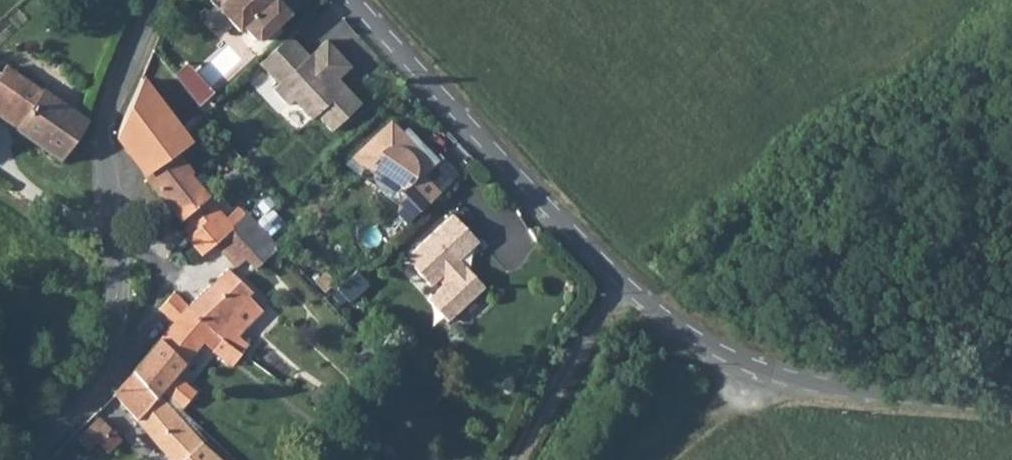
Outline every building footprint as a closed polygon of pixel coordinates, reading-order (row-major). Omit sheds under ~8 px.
[(236,32),(240,28),(252,41),(259,41),(293,8),(286,0),(269,0),(268,1),(267,0),(208,0),(207,2),(236,32)] [(316,55),(297,37),(262,71),(317,124),(323,119),(336,134),(370,99),(350,79),(359,67),(333,40),(316,55)] [(59,161),(86,121),(44,90),(42,91),(23,78),(9,66),(5,62),(2,65),(0,64),(0,118),(59,161)] [(174,151),(187,142),(142,80),(120,130),(120,143),(144,175),(174,151)] [(447,159),(400,117),(353,166),(365,174),(377,178),(394,193),(406,205),(413,217),(435,198),(450,184),(462,174),(447,159)] [(180,222),(183,220),(205,198),(186,174),(188,172),(174,151),(144,175),(180,222)] [(213,244),(232,227),(205,198),(183,220),(191,233),(181,242),(196,260),(213,244)] [(233,265),(265,236),(245,214),(232,227),(213,244),(233,265)] [(488,241),(461,214),(411,263),(440,292),(431,304),(455,329),(497,289),(470,259),(488,241)] [(250,293),(226,271),(187,308),(212,331),(250,293)] [(212,331),(187,308),(173,294),(159,311),(174,324),(161,340),(185,362),(204,341),(212,348),(220,340),(212,331)] [(161,340),(135,371),(157,395),(160,391),(185,362),(161,340)] [(135,371),(114,396),(135,421),(157,395),(135,371)] [(165,455),(169,459),(181,459),(200,442),(162,400),(165,396),(160,391),(157,395),(135,421),(165,455)] [(97,419),(75,440),(86,451),(108,430),(97,419)] [(200,442),(181,459),(221,459),(200,442)]
